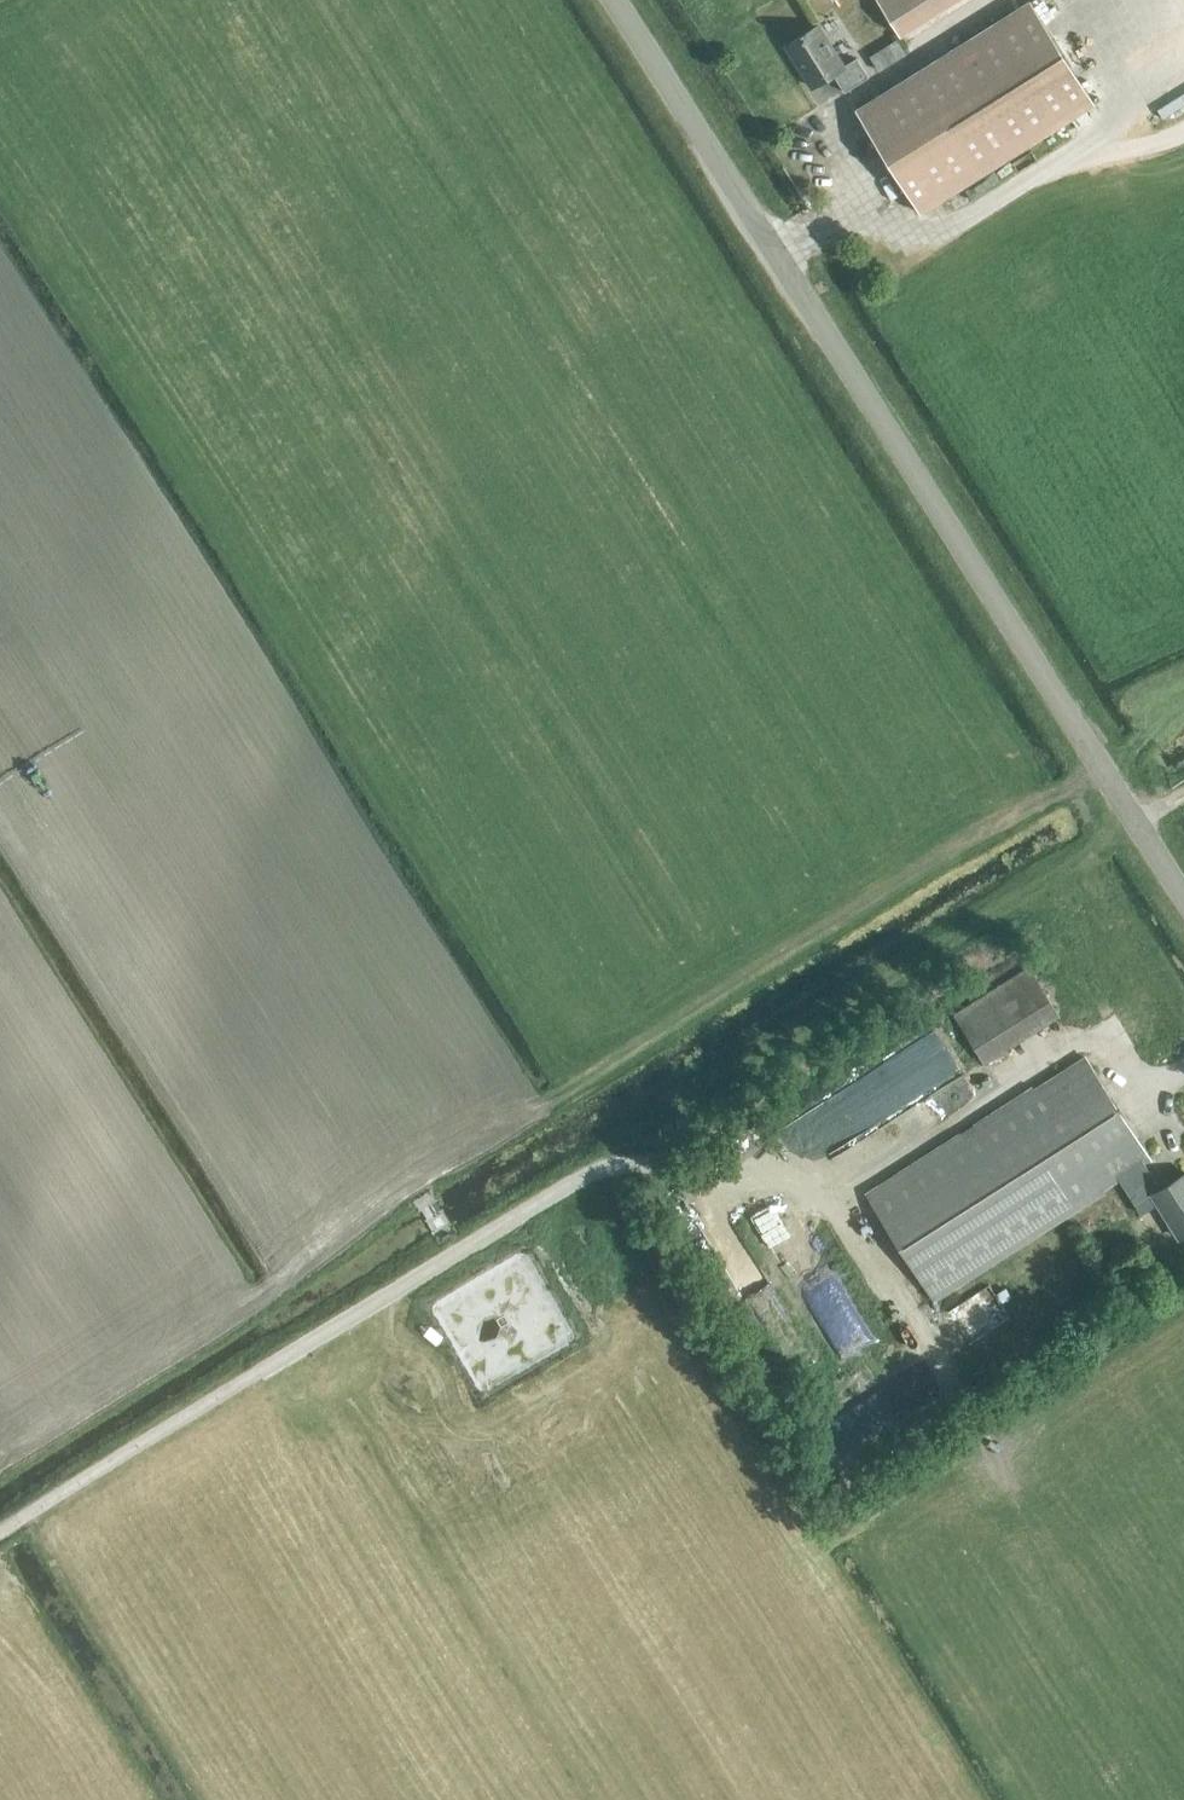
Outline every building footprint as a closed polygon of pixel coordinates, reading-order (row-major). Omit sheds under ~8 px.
[(1031,0),(856,110),(920,212),(1095,103),(1031,0)] [(898,33),(951,0),(877,0),(898,33)] [(843,66),(817,25),(786,45),(812,86),(833,73),(845,91),(869,76),(857,57),(843,66)] [(878,71),(905,54),(896,39),(869,56),(878,71)] [(974,212),(996,197),(987,186),(966,201),(974,212)] [(986,1062),(1059,1016),(1028,967),(955,1013),(986,1062)] [(1183,1234),(1183,1173),(1160,1189),(1144,1163),(1150,1159),(1085,1056),(868,1195),(933,1297),(1119,1178),(1141,1213),(1157,1203),(1179,1237),(1183,1234)] [(843,1343),(870,1329),(827,1244),(800,1258),(843,1343)] [(1112,1288),(1119,1284),(1116,1279),(1110,1283),(1112,1288)] [(459,1325),(489,1380),(532,1356),(524,1343),(509,1351),(499,1333),(484,1341),(472,1318),(459,1325)]
